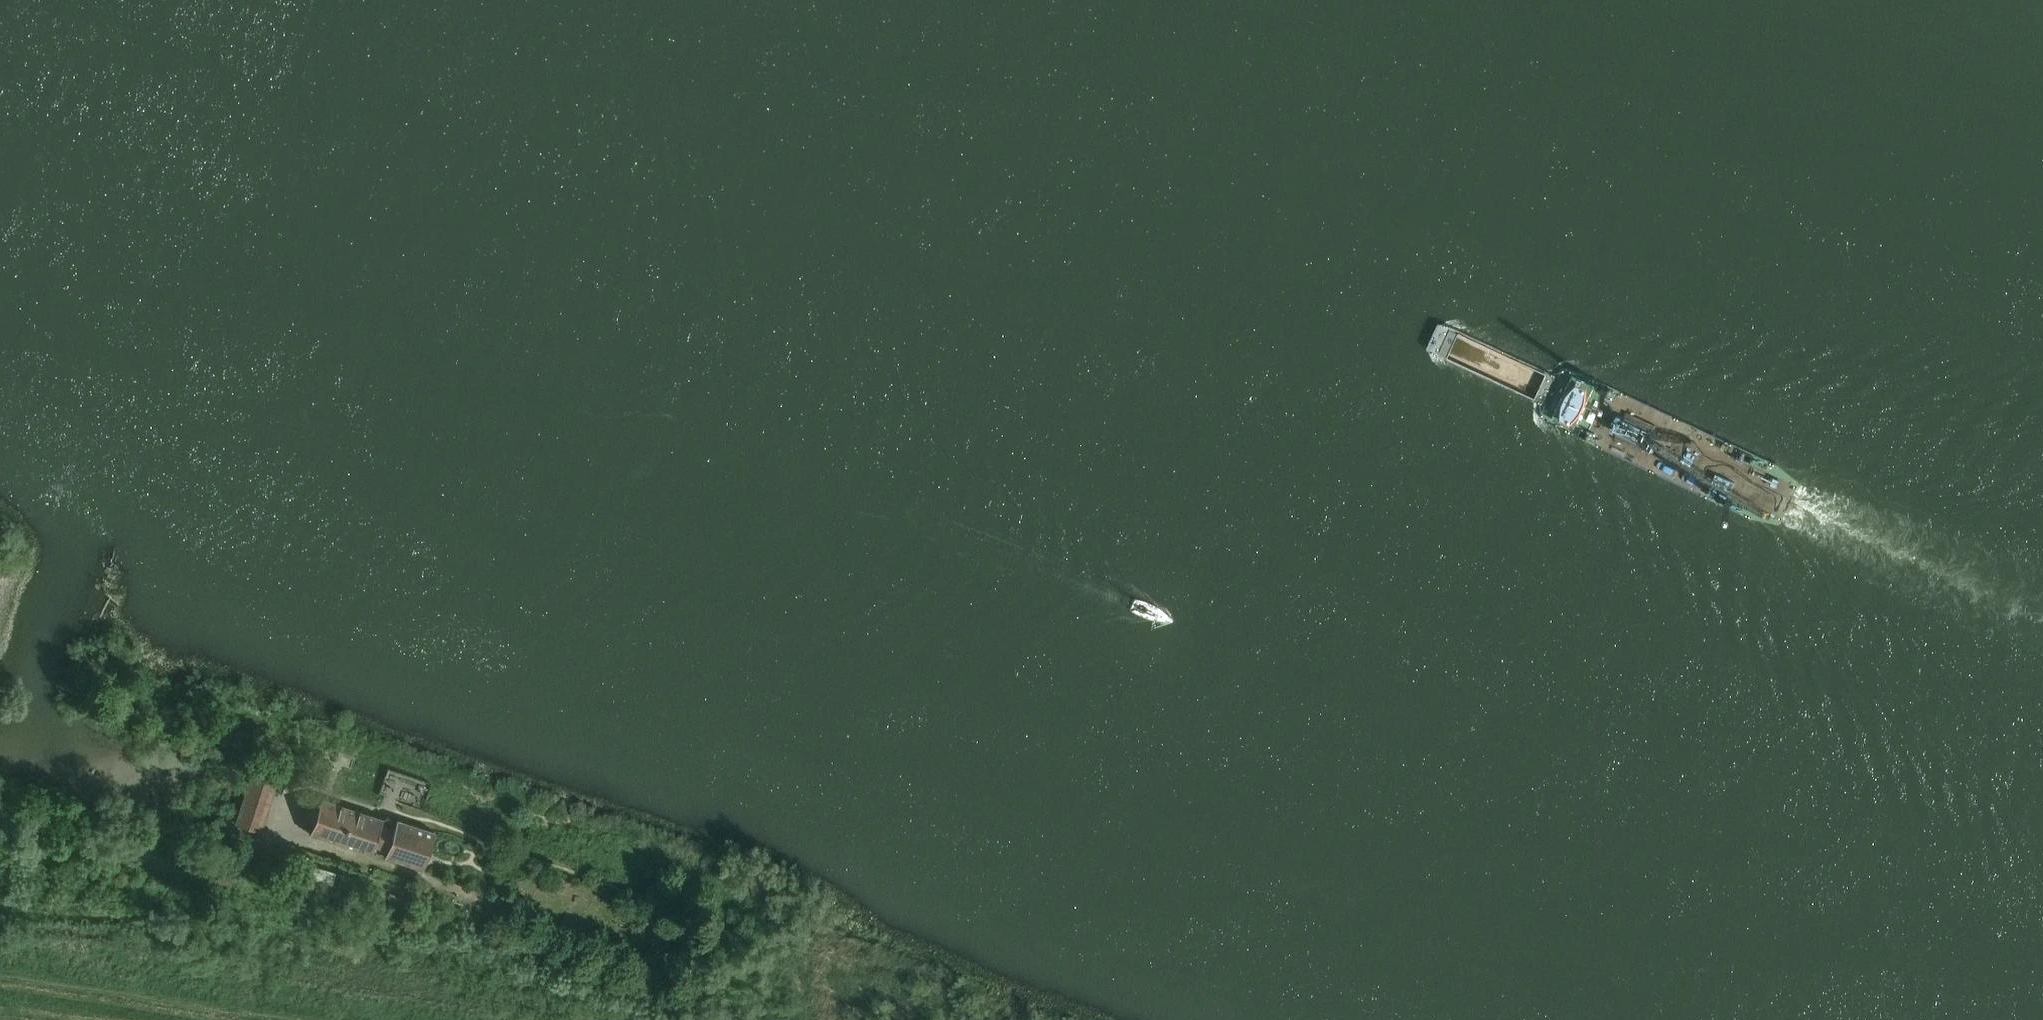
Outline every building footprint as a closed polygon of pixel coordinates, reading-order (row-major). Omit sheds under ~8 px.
[(262,825),(277,778),(278,778),(282,768),(256,760),(253,770),(255,771),(240,818),(262,825)] [(395,825),(393,824),(389,816),(382,820),(383,818),(322,797),(319,808),(311,805),(306,821),(314,823),(310,833),(371,853),(372,851),(384,856),(384,857),(423,870),(436,830),(397,817),(395,825)]
